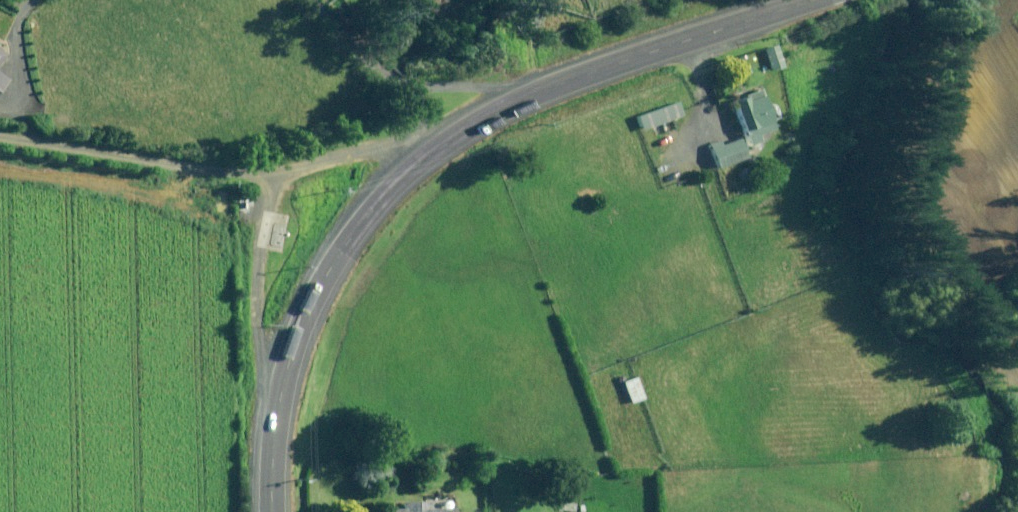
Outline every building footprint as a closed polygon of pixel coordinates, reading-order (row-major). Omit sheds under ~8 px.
[(770,52),(754,56),(760,79),(775,75),(770,52)] [(750,93),(721,104),(741,157),(770,146),(750,93)] [(669,102),(626,121),(635,142),(678,123),(669,102)] [(730,137),(697,151),(710,180),(743,165),(730,137)] [(629,382),(613,389),(622,410),(638,403),(629,382)] [(452,502),(389,501),(389,511),(452,511),(452,502)]
